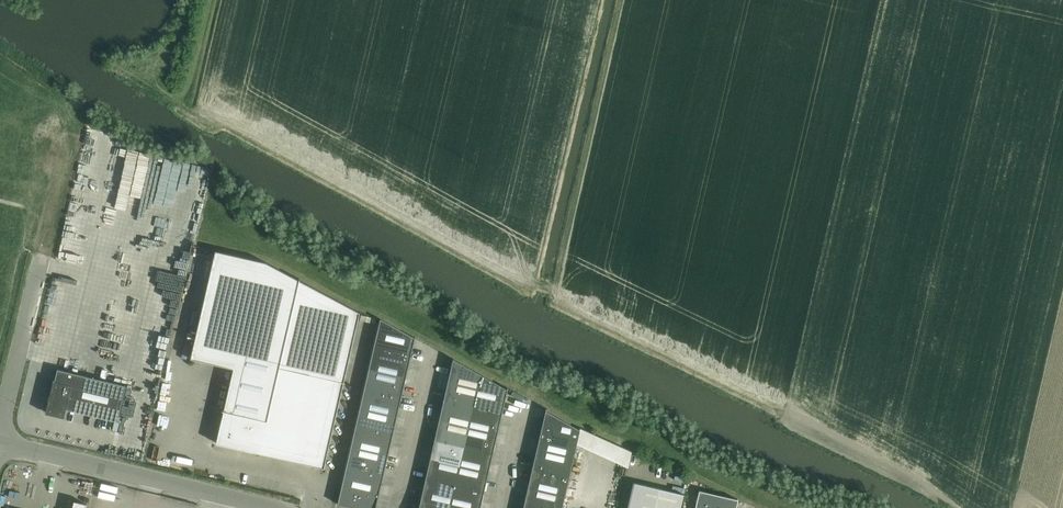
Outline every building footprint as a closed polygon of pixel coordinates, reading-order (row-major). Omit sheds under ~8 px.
[(233,368),(216,443),(324,468),(359,312),(266,262),(215,251),(191,358),(233,368)] [(381,319),(373,350),(410,358),(415,337),(414,337),(381,319)] [(373,350),(369,369),(406,378),(410,358),(373,350)] [(453,359),(448,382),(477,388),(480,374),(454,359),(453,359)] [(126,385),(58,369),(51,396),(49,396),(48,401),(50,402),(47,413),(52,414),(64,417),(65,409),(117,421),(126,385)] [(369,369),(365,388),(401,397),(406,378),(369,369)] [(480,374),(477,388),(473,407),(502,414),(508,388),(507,388),(507,389),(480,374)] [(448,382),(443,401),(473,407),(477,388),(448,382)] [(365,388),(360,408),(397,416),(401,397),(365,388)] [(443,401),(439,420),(468,427),(473,407),(443,401)] [(473,407),(468,427),(497,433),(502,414),(473,407)] [(360,408),(356,427),(393,435),(397,416),(360,408)] [(546,408),(541,429),(578,437),(580,430),(546,411),(547,408),(546,408)] [(439,420),(434,439),(464,446),(468,427),(439,420)] [(356,427),(351,446),(388,455),(393,435),(356,427)] [(468,427),(464,446),(493,453),(497,433),(468,427)] [(541,429),(537,448),(574,457),(577,444),(578,437),(541,429)] [(632,452),(580,430),(578,437),(577,444),(628,467),(632,452)] [(434,439),(430,458),(459,465),(464,446),(434,439)] [(351,446),(347,465),(384,474),(388,455),(351,446)] [(464,446),(459,465),(489,472),(493,453),(464,446)] [(537,448),(532,467),(569,476),(574,457),(537,448)] [(430,458),(426,478),(455,485),(455,483),(459,465),(430,458)] [(347,465),(342,485),(379,493),(384,474),(347,465)] [(459,465),(455,483),(455,485),(484,491),(489,472),(459,465)] [(532,467),(528,486),(565,495),(569,476),(532,467)] [(426,478),(421,497),(450,504),(455,485),(426,478)] [(685,494),(634,482),(628,507),(682,507),(685,494)] [(379,493),(342,485),(338,504),(356,507),(376,507),(379,493)] [(450,504),(469,507),(480,507),(484,491),(455,485),(450,504)] [(523,506),(533,507),(562,507),(565,495),(528,486),(523,506)] [(695,507),(736,507),(738,499),(699,490),(695,507)] [(450,504),(421,497),(419,507),(449,507),(450,504)]
